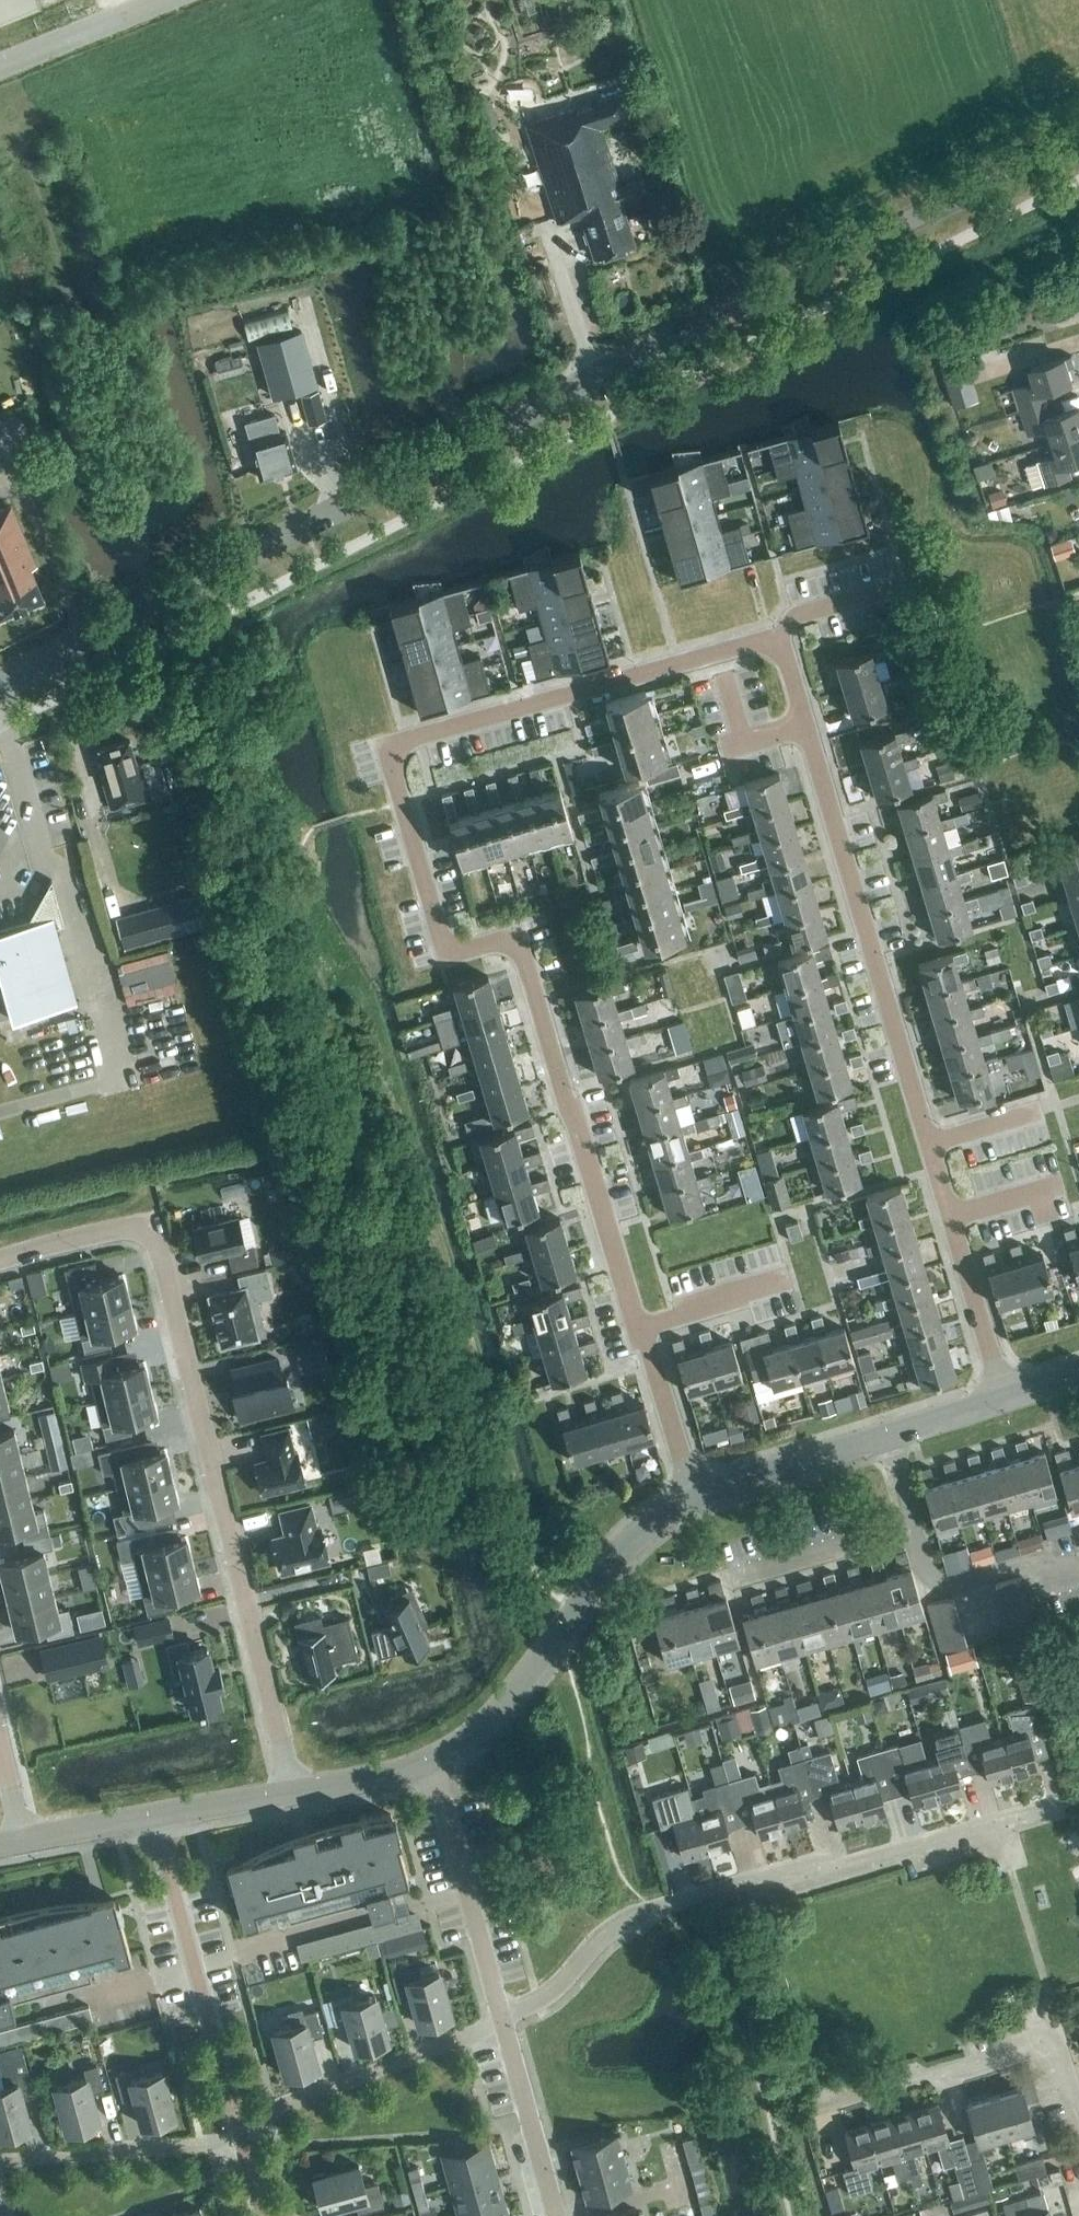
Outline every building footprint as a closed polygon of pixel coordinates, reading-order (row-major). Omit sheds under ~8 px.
[(594,258),(633,245),(621,202),(640,196),(636,182),(616,187),(599,127),(633,116),(626,93),(592,104),(593,107),(577,112),(576,109),(525,125),(557,223),(581,215),(594,258)] [(489,98),(471,104),(479,129),(497,123),(489,98)] [(301,335),(259,347),(275,400),(317,388),(301,335)] [(1021,412),(1048,404),(1044,392),(1073,382),(1068,367),(1074,365),(1071,355),(1030,368),(1035,382),(1014,389),(1021,412)] [(218,379),(244,372),(240,357),(214,363),(218,379)] [(950,373),(956,402),(980,398),(975,368),(950,373)] [(308,425),(326,420),(318,391),(300,396),(308,425)] [(1078,434),(1078,408),(1052,416),(1048,404),(1021,412),(1028,435),(1042,431),(1046,444),(1054,442),(1078,434)] [(280,434),(274,415),(243,424),(259,479),(296,468),(285,432),(280,434)] [(845,450),(838,423),(767,443),(774,470),(775,469),(845,450)] [(1054,442),(1046,444),(1050,458),(1037,462),(1037,463),(1025,467),(1032,489),(1071,477),(1067,465),(1078,461),(1078,434),(1054,442)] [(845,450),(775,469),(774,470),(777,480),(795,475),(799,491),(800,491),(853,476),(845,450)] [(727,484),(719,456),(648,476),(656,504),(727,484)] [(789,522),(790,522),(860,502),(853,476),(800,491),(799,491),(804,508),(786,513),(789,522)] [(663,530),(713,516),(714,515),(717,515),(712,498),(730,493),(727,484),(656,504),(663,530)] [(989,493),(993,508),(1008,503),(1004,489),(989,493)] [(860,502),(790,522),(789,522),(796,549),(868,530),(860,502)] [(30,569),(36,567),(11,506),(0,511),(0,617),(43,600),(30,569)] [(714,515),(713,516),(663,530),(670,556),(737,538),(742,536),(739,526),(721,531),(717,515),(714,515)] [(748,523),(739,526),(741,535),(750,533),(748,523)] [(742,536),(737,538),(670,556),(678,583),(749,563),(742,536)] [(1056,560),(1077,554),(1072,539),(1051,545),(1056,560)] [(554,561),(509,574),(507,574),(515,600),(516,600),(586,581),(579,554),(554,561)] [(586,581),(516,600),(515,600),(518,611),(535,606),(540,622),(593,607),(586,581)] [(468,615),(460,587),(389,607),(397,635),(468,615)] [(473,606),(474,612),(487,608),(484,597),(479,599),(473,606)] [(515,600),(502,604),(505,615),(518,611),(515,600)] [(529,653),(531,652),(601,633),(593,607),(540,622),(544,639),(527,644),(529,653)] [(478,623),(491,619),(488,608),(475,612),(478,623)] [(404,661),(454,647),(455,646),(457,646),(453,629),(470,624),(468,615),(397,635),(404,661)] [(601,633),(531,652),(529,653),(537,681),(608,661),(601,633)] [(455,646),(454,647),(404,661),(411,687),(479,668),(483,667),(480,657),(462,662),(457,646),(455,646)] [(843,690),(878,680),(873,663),(886,659),(883,649),(835,663),(843,690)] [(483,667),(479,668),(411,687),(419,714),(490,694),(483,667)] [(851,718),(886,707),(881,689),(894,685),(891,676),(878,680),(843,690),(851,718)] [(611,726),(651,715),(645,692),(604,704),(611,726)] [(618,748),(658,737),(651,715),(611,726),(618,748)] [(586,735),(606,730),(604,720),(584,726),(586,735)] [(867,771),(902,760),(896,743),(910,739),(907,730),(859,744),(867,771)] [(658,737),(618,748),(624,772),(664,760),(658,737)] [(136,764),(129,741),(97,750),(104,774),(100,775),(110,807),(150,796),(141,763),(136,764)] [(593,757),(612,752),(610,742),(590,748),(593,757)] [(915,757),(902,760),(867,771),(876,799),(910,788),(904,770),(917,766),(915,757)] [(168,758),(158,761),(166,790),(177,787),(168,758)] [(679,760),(649,769),(652,780),(682,771),(679,760)] [(936,767),(940,782),(954,778),(950,764),(936,767)] [(534,790),(544,788),(538,768),(528,771),(534,790)] [(512,797),(522,794),(516,774),(507,777),(512,797)] [(752,811),(786,801),(778,774),(744,784),(731,788),(737,807),(723,811),(725,819),(752,811)] [(490,803),(500,800),(494,780),(485,783),(490,803)] [(604,816),(644,804),(638,781),(598,793),(604,816)] [(468,809),(478,807),(472,787),(463,790),(468,809)] [(537,795),(549,835),(571,829),(569,821),(560,789),(537,795)] [(939,821),(939,820),(933,803),(947,799),(944,790),(896,804),(905,831),(939,821)] [(978,791),(957,798),(961,811),(982,805),(978,791)] [(446,816),(456,813),(450,793),(441,796),(446,816)] [(527,842),(549,835),(537,795),(515,802),(527,842)] [(760,838),(794,828),(786,801),(752,811),(760,838)] [(505,848),(527,842),(515,802),(493,808),(505,848)] [(611,838),(651,826),(644,804),(604,816),(611,838)] [(483,855),(505,848),(493,808),(471,814),(483,855)] [(580,824),(591,821),(599,818),(597,809),(577,815),(580,824)] [(966,812),(952,816),(953,821),(955,826),(969,821),(966,812)] [(460,862),(483,855),(471,814),(448,821),(460,862)] [(947,848),(947,847),(941,830),(955,826),(953,821),(952,816),(939,820),(939,821),(905,831),(913,858),(947,848)] [(617,860),(657,848),(651,826),(611,838),(617,860)] [(768,865),(802,855),(794,828),(760,838),(764,852),(757,854),(754,860),(739,865),(741,873),(768,865)] [(586,846),(606,840),(603,831),(583,837),(586,846)] [(733,846),(750,841),(747,833),(731,838),(733,846)] [(976,838),(960,843),(963,852),(979,848),(976,838)] [(1078,867),(1078,838),(1053,846),(1061,873),(1078,867)] [(955,875),(955,874),(949,856),(963,852),(960,843),(947,847),(947,848),(913,858),(921,885),(955,875)] [(624,882),(664,870),(657,848),(617,860),(624,882)] [(592,868),(612,862),(610,853),(590,859),(592,868)] [(775,892),(810,882),(802,855),(768,865),(771,878),(761,882),(762,886),(746,891),(749,900),(775,892)] [(990,879),(1007,874),(1003,860),(986,865),(990,879)] [(1078,897),(1078,867),(1061,873),(1069,900),(1078,897)] [(605,911),(630,904),(670,892),(664,870),(624,882),(627,893),(602,900),(605,911)] [(963,901),(957,883),(971,879),(968,870),(955,874),(955,875),(921,885),(929,912),(963,901)] [(566,885),(578,882),(574,871),(562,874),(566,885)] [(1015,887),(1027,883),(1024,873),(1011,877),(1015,887)] [(599,890),(619,884),(616,875),(596,881),(599,890)] [(76,1002),(55,927),(63,924),(51,880),(26,924),(0,931),(0,980),(11,1020),(76,1002)] [(783,920),(818,910),(810,882),(775,892),(783,920)] [(981,912),(997,907),(1001,920),(1016,916),(1007,887),(976,897),(979,906),(981,912)] [(637,925),(677,914),(670,892),(630,904),(637,925)] [(124,950),(208,926),(199,894),(115,918),(124,950)] [(963,901),(929,912),(937,939),(971,929),(965,910),(979,906),(976,897),(963,901)] [(1078,926),(1078,897),(1069,900),(1077,927),(1078,926)] [(1019,903),(1023,914),(1035,910),(1032,900),(1019,903)] [(742,915),(738,903),(723,908),(727,920),(742,915)] [(818,910),(783,920),(791,947),(826,937),(818,910)] [(677,914),(637,925),(644,948),(683,937),(677,914)] [(757,927),(773,922),(771,914),(754,919),(757,927)] [(612,934),(632,928),(629,919),(609,925),(612,934)] [(1026,930),(1029,941),(1042,937),(1039,927),(1026,930)] [(618,956),(638,950),(635,941),(616,947),(618,956)] [(765,954),(781,949),(779,941),(762,947),(765,954)] [(168,946),(117,961),(126,991),(177,976),(168,946)] [(829,946),(811,951),(777,961),(785,988),(819,978),(814,961),(832,956),(829,946)] [(1000,961),(996,947),(983,951),(987,965),(1000,961)] [(754,949),(736,954),(739,963),(756,958),(754,949)] [(925,993),(960,982),(955,965),(967,961),(965,951),(917,965),(925,993)] [(1035,957),(1039,968),(1051,964),(1048,954),(1035,957)] [(729,975),(734,998),(747,996),(742,972),(729,975)] [(838,973),(819,978),(785,988),(793,1015),(827,1005),(822,988),(841,983),(838,973)] [(460,1013),(495,1003),(487,976),(485,977),(453,986),(458,1006),(431,1014),(434,1022),(460,1013)] [(933,1020),(968,1009),(963,992),(976,988),(973,978),(960,982),(925,993),(933,1020)] [(616,1012),(611,994),(625,990),(622,981),(574,995),(582,1022),(616,1012)] [(1056,981),(1043,984),(1046,995),(1059,991),(1056,981)] [(836,1012),(848,1010),(845,999),(833,1002),(836,1012)] [(468,1040),(503,1030),(495,1003),(460,1013),(468,1040)] [(801,1042),(835,1032),(827,1005),(793,1015),(801,1042)] [(941,1047),(976,1036),(971,1019),(984,1015),(981,1005),(968,1009),(933,1020),(941,1047)] [(740,1028),(753,1024),(748,1006),(734,1011),(740,1028)] [(624,1039),(619,1021),(632,1017),(630,1008),(616,1012),(582,1022),(590,1049),(624,1039)] [(1053,1034),(1050,1024),(1038,1027),(1041,1038),(1053,1034)] [(844,1039),(856,1036),(853,1025),(841,1028),(844,1039)] [(1008,1026),(989,1032),(991,1041),(1010,1036),(1008,1026)] [(476,1066),(510,1056),(503,1030),(468,1040),(476,1066)] [(808,1069),(843,1059),(835,1032),(801,1042),(808,1069)] [(984,1063),(978,1045),(991,1041),(989,1032),(976,1036),(941,1047),(949,1074),(984,1063)] [(442,1048),(458,1044),(456,1035),(439,1040),(442,1048)] [(624,1039),(590,1049),(598,1077),(632,1067),(627,1048),(640,1044),(638,1035),(624,1039)] [(725,1053),(728,1063),(756,1055),(753,1044),(725,1053)] [(1032,1048),(1017,1053),(1025,1081),(1041,1076),(1032,1048)] [(1061,1061),(1058,1050),(1046,1054),(1049,1065),(1061,1061)] [(851,1068),(863,1064),(860,1054),(848,1057),(851,1068)] [(484,1093),(518,1083),(510,1056),(476,1066),(484,1093)] [(843,1059),(808,1069),(816,1096),(851,1086),(843,1059)] [(984,1063),(949,1074),(957,1101),(992,1091),(986,1072),(999,1068),(997,1059),(984,1063)] [(450,1075),(466,1070),(464,1062),(447,1067),(450,1075)] [(766,1080),(762,1065),(741,1072),(745,1086),(766,1080)] [(671,1099),(671,1098),(666,1080),(679,1076),(676,1067),(629,1081),(637,1109),(671,1099)] [(709,1087),(729,1081),(726,1068),(705,1074),(709,1087)] [(466,1130),(527,1112),(518,1083),(484,1093),(490,1114),(463,1121),(466,1130)] [(472,1089),(455,1094),(457,1102),(474,1097),(472,1089)] [(679,1125),(673,1107),(687,1103),(684,1094),(671,1098),(671,1099),(637,1109),(645,1135),(679,1125)] [(853,1095),(841,1099),(844,1109),(856,1105),(853,1095)] [(809,1138),(844,1128),(836,1100),(801,1111),(809,1138)] [(737,1112),(725,1115),(732,1140),(744,1137),(737,1112)] [(716,1114),(693,1121),(696,1130),(721,1122),(718,1113),(716,1114)] [(687,1152),(681,1134),(695,1130),(692,1121),(679,1125),(645,1135),(652,1162),(687,1152)] [(852,1135),(865,1131),(862,1121),(850,1125),(852,1135)] [(530,1124),(518,1128),(521,1138),(533,1134),(530,1124)] [(852,1155),(844,1128),(809,1138),(817,1165),(852,1155)] [(487,1167),(521,1157),(513,1130),(479,1140),(487,1167)] [(695,1159),(703,1157),(700,1148),(687,1152),(652,1162),(660,1189),(679,1183),(695,1179),(694,1178),(689,1161),(695,1159)] [(860,1162),(873,1159),(870,1148),(857,1152),(860,1162)] [(538,1151),(526,1155),(529,1165),(541,1161),(538,1151)] [(852,1155),(817,1165),(825,1192),(860,1182),(852,1155)] [(495,1194),(529,1184),(521,1157),(487,1167),(495,1194)] [(774,1164),(759,1168),(763,1180),(778,1176),(774,1164)] [(753,1168),(737,1173),(747,1204),(763,1199),(753,1168)] [(679,1183),(660,1189),(668,1217),(703,1207),(697,1188),(711,1184),(708,1174),(694,1178),(695,1179),(679,1183)] [(771,1208),(789,1203),(790,1203),(782,1176),(763,1182),(765,1190),(771,1208)] [(546,1178),(535,1181),(538,1192),(549,1188),(546,1178)] [(529,1184),(495,1194),(503,1221),(537,1211),(529,1184)] [(873,1224),(907,1214),(899,1187),(865,1197),(871,1215),(857,1219),(860,1229),(874,1225),(873,1224)] [(881,1251),(915,1241),(907,1214),(873,1224),(874,1225),(879,1242),(865,1246),(867,1255),(881,1251)] [(228,1253),(232,1270),(258,1264),(253,1245),(244,1248),(237,1218),(192,1229),(200,1260),(228,1253)] [(532,1256),(567,1246),(559,1218),(524,1229),(532,1256)] [(790,1241),(803,1237),(798,1221),(785,1225),(790,1241)] [(1077,1239),(1073,1227),(1062,1230),(1066,1243),(1077,1239)] [(889,1277),(923,1267),(915,1241),(881,1251),(886,1268),(856,1277),(834,1284),(837,1294),(889,1278),(889,1277)] [(267,1250),(271,1265),(299,1258),(295,1242),(267,1250)] [(1022,1254),(1019,1243),(1008,1246),(1012,1257),(1022,1254)] [(1078,1282),(1078,1245),(1068,1248),(1078,1282)] [(567,1246),(532,1256),(540,1283),(575,1273),(567,1246)] [(505,1264),(522,1259),(520,1251),(503,1256),(505,1264)] [(995,1263),(992,1251),(981,1254),(985,1266),(995,1263)] [(1024,1298),(1051,1290),(1047,1276),(1041,1256),(1014,1264),(1024,1298)] [(94,1262),(64,1269),(75,1314),(85,1312),(129,1301),(123,1276),(99,1282),(94,1262)] [(997,1306),(1024,1298),(1014,1264),(987,1272),(997,1306)] [(897,1305),(931,1295),(923,1267),(889,1277),(889,1278),(894,1296),(881,1300),(883,1309),(897,1306),(897,1305)] [(47,1294),(41,1270),(25,1274),(31,1298),(47,1294)] [(240,1289),(209,1296),(221,1347),(257,1338),(251,1315),(260,1313),(257,1300),(272,1297),(265,1270),(237,1277),(240,1289)] [(1059,1272),(1047,1276),(1051,1290),(1064,1287),(1059,1272)] [(19,1278),(7,1281),(9,1290),(21,1287),(19,1278)] [(513,1291),(530,1287),(528,1279),(511,1283),(513,1291)] [(567,1289),(570,1300),(582,1296),(578,1285),(567,1289)] [(535,1328),(569,1318),(561,1291),(527,1301),(535,1328)] [(904,1331),(939,1321),(931,1295),(897,1305),(897,1306),(902,1323),(888,1327),(891,1336),(904,1332),(904,1331)] [(129,1301),(85,1312),(75,1314),(84,1352),(110,1346),(107,1333),(135,1326),(129,1301)] [(575,1316),(578,1326),(589,1323),(586,1313),(575,1316)] [(813,1331),(824,1327),(820,1315),(809,1318),(813,1331)] [(543,1356),(577,1346),(569,1318),(535,1328),(543,1356)] [(912,1358),(947,1348),(939,1321),(904,1331),(904,1332),(910,1350),(896,1354),(899,1363),(912,1359),(912,1358)] [(34,1331),(32,1323),(19,1326),(21,1335),(34,1331)] [(786,1339),(797,1335),(793,1323),(783,1326),(786,1339)] [(853,1347),(879,1339),(874,1324),(849,1332),(853,1347)] [(815,1336),(826,1371),(853,1363),(843,1328),(815,1336)] [(701,1345),(712,1342),(708,1330),(698,1333),(701,1345)] [(799,1379),(788,1344),(772,1349),(766,1331),(756,1334),(759,1346),(744,1350),(753,1380),(768,1376),(771,1387),(799,1379)] [(329,1369),(321,1336),(293,1342),(301,1376),(329,1369)] [(799,1379),(826,1371),(815,1336),(788,1344),(799,1379)] [(671,1341),(674,1353),(685,1350),(681,1338),(671,1341)] [(583,1343),(586,1353),(597,1350),(594,1339),(583,1343)] [(703,1351),(714,1385),(741,1377),(731,1342),(703,1351)] [(577,1346),(543,1356),(551,1383),(585,1373),(577,1346)] [(912,1358),(912,1359),(917,1377),(904,1380),(907,1390),(955,1376),(947,1348),(912,1358)] [(686,1393),(714,1385),(703,1351),(676,1359),(686,1393)] [(879,1368),(874,1351),(860,1355),(865,1372),(879,1368)] [(90,1378),(92,1387),(96,1402),(150,1389),(144,1363),(116,1370),(113,1357),(81,1365),(85,1379),(90,1378)] [(235,1389),(232,1390),(239,1420),(293,1406),(286,1377),(282,1378),(277,1359),(231,1371),(235,1389)] [(43,1369),(41,1360),(28,1363),(31,1372),(43,1369)] [(874,1370),(862,1374),(866,1384),(877,1381),(874,1370)] [(150,1389),(96,1402),(105,1440),(131,1433),(128,1420),(156,1414),(150,1389)] [(610,1394),(613,1406),(624,1403),(620,1391),(610,1394)] [(865,1405),(861,1391),(848,1394),(852,1408),(865,1405)] [(582,1402),(586,1414),(597,1411),(594,1399),(582,1402)] [(835,1413),(830,1399),(817,1403),(821,1417),(835,1413)] [(615,1410),(626,1446),(653,1438),(643,1402),(615,1410)] [(556,1410),(559,1422),(570,1418),(567,1407),(556,1410)] [(350,1429),(345,1409),(327,1414),(332,1433),(350,1429)] [(597,1454),(626,1446),(615,1410),(587,1419),(597,1454)] [(38,1415),(46,1447),(61,1444),(53,1411),(38,1415)] [(587,1419),(561,1427),(571,1462),(597,1454),(587,1419)] [(726,1428),(730,1443),(743,1439),(739,1425),(726,1428)] [(298,1451),(294,1451),(288,1426),(259,1434),(265,1459),(252,1462),(261,1496),(306,1485),(298,1451)] [(705,1445),(728,1437),(724,1426),(701,1433),(705,1445)] [(19,1454),(13,1430),(0,1433),(0,1459),(19,1454)] [(1019,1460),(1031,1500),(1055,1493),(1043,1453),(1034,1455),(1028,1439),(1018,1442),(1022,1459),(1019,1460)] [(102,1475),(113,1472),(117,1489),(171,1476),(165,1451),(137,1458),(134,1444),(97,1453),(102,1475)] [(1031,1500),(1019,1460),(1009,1463),(1007,1454),(1003,1455),(1001,1447),(990,1450),(995,1467),(1007,1507),(1031,1500)] [(91,1464),(87,1450),(69,1455),(73,1469),(91,1464)] [(1059,1463),(1070,1460),(1066,1450),(1056,1453),(1059,1463)] [(971,1467),(982,1464),(979,1453),(968,1456),(971,1467)] [(25,1477),(19,1454),(0,1459),(0,1483),(25,1477)] [(67,1468),(64,1456),(49,1460),(52,1472),(67,1468)] [(983,1514),(971,1474),(959,1477),(954,1460),(943,1464),(949,1480),(947,1481),(959,1521),(983,1514)] [(1078,1508),(1078,1464),(1058,1470),(1070,1511),(1078,1508)] [(959,1521),(947,1481),(935,1484),(930,1467),(919,1470),(924,1487),(923,1488),(934,1528),(959,1521)] [(983,1514),(1007,1507),(995,1467),(971,1474),(983,1514)] [(177,1501),(171,1476),(117,1489),(123,1514),(177,1501)] [(30,1500),(25,1477),(0,1483),(0,1507),(30,1500)] [(73,1489),(71,1481),(58,1484),(60,1493),(73,1489)] [(327,1495),(331,1511),(363,1502),(359,1487),(327,1495)] [(0,1507),(0,1532),(20,1528),(23,1541),(49,1535),(43,1511),(33,1513),(30,1500),(0,1507)] [(284,1537),(273,1540),(281,1572),(328,1560),(320,1528),(315,1529),(310,1506),(276,1514),(280,1531),(282,1530),(284,1537)] [(1070,1517),(1046,1521),(1048,1535),(1072,1531),(1070,1517)] [(155,1531),(129,1538),(116,1541),(121,1562),(134,1559),(138,1576),(192,1563),(186,1538),(158,1545),(155,1531)] [(1016,1540),(1020,1553),(1044,1547),(1040,1533),(1016,1540)] [(26,1555),(0,1561),(0,1568),(4,1585),(48,1575),(43,1551),(53,1549),(49,1535),(23,1541),(26,1555)] [(972,1568),(963,1539),(953,1542),(957,1557),(943,1561),(946,1573),(951,1574),(972,1568)] [(973,1567),(994,1561),(992,1551),(990,1546),(968,1552),(973,1567)] [(1008,1546),(992,1551),(994,1561),(1011,1556),(1008,1546)] [(885,1575),(898,1620),(923,1613),(905,1551),(894,1555),(897,1565),(895,1565),(897,1572),(885,1575)] [(898,1620),(885,1575),(880,1558),(869,1562),(872,1572),(869,1573),(871,1579),(861,1582),(874,1627),(898,1620)] [(366,1566),(370,1578),(390,1573),(387,1561),(366,1566)] [(192,1563),(138,1576),(147,1615),(175,1608),(172,1594),(198,1588),(192,1563)] [(874,1627),(861,1582),(856,1565),(846,1569),(848,1579),(841,1581),(843,1588),(837,1589),(850,1634),(874,1627)] [(850,1634),(837,1589),(832,1572),(823,1575),(827,1592),(813,1596),(826,1641),(850,1634)] [(4,1585),(10,1608),(54,1598),(48,1575),(4,1585)] [(80,1578),(83,1589),(96,1586),(93,1575),(80,1578)] [(998,1597),(1023,1590),(1019,1578),(994,1585),(998,1597)] [(826,1641),(813,1596),(808,1579),(795,1583),(798,1593),(795,1594),(797,1601),(789,1603),(802,1648),(826,1641)] [(701,1604),(714,1650),(738,1643),(725,1597),(726,1597),(721,1580),(710,1583),(715,1600),(701,1604)] [(802,1648),(789,1603),(784,1586),(774,1589),(777,1600),(779,1606),(766,1610),(778,1655),(802,1648)] [(714,1650),(701,1604),(696,1588),(685,1591),(688,1601),(684,1606),(685,1609),(677,1611),(690,1657),(714,1650)] [(1001,1609),(1026,1602),(1023,1590),(998,1597),(1001,1609)] [(778,1655),(766,1610),(761,1593),(751,1596),(755,1613),(741,1617),(754,1662),(778,1655)] [(381,1626),(361,1631),(367,1657),(394,1651),(397,1655),(420,1640),(392,1595),(370,1608),(381,1626)] [(690,1657),(677,1611),(672,1595),(662,1597),(666,1614),(652,1618),(665,1664),(690,1657)] [(930,1617),(956,1609),(952,1597),(927,1605),(930,1617)] [(57,1611),(54,1598),(10,1608),(15,1632),(44,1625),(60,1622),(57,1611)] [(1005,1621),(1030,1613),(1026,1602),(1001,1609),(1005,1621)] [(60,1622),(44,1625),(47,1637),(73,1631),(68,1609),(57,1611),(60,1622)] [(934,1629),(959,1621),(956,1609),(930,1617),(934,1629)] [(1030,1613),(1005,1621),(1008,1633),(1022,1629),(1033,1625),(1030,1613)] [(629,1632),(644,1628),(640,1615),(625,1619),(629,1632)] [(320,1616),(294,1622),(308,1680),(334,1674),(332,1664),(357,1657),(348,1618),(322,1624),(320,1616)] [(167,1620),(135,1628),(138,1643),(171,1635),(167,1620)] [(937,1640),(963,1633),(959,1621),(934,1629),(937,1640)] [(963,1633),(937,1640),(941,1652),(966,1645),(963,1633)] [(41,1650),(48,1678),(106,1664),(99,1636),(41,1650)] [(222,1687),(216,1664),(212,1665),(208,1649),(190,1653),(188,1641),(168,1646),(176,1678),(185,1676),(193,1709),(204,1706),(204,1710),(219,1706),(219,1703),(221,1703),(217,1688),(222,1687)] [(972,1647),(945,1655),(950,1674),(960,1671),(978,1666),(974,1652),(972,1647)] [(941,1674),(938,1662),(928,1664),(928,1663),(912,1667),(916,1682),(932,1677),(931,1676),(941,1674)] [(1032,1665),(1016,1669),(1025,1700),(1041,1695),(1032,1665)] [(113,1681),(122,1679),(119,1666),(110,1669),(113,1681)] [(752,1672),(731,1675),(735,1700),(756,1696),(752,1672)] [(869,1694),(890,1688),(885,1672),(864,1678),(869,1694)] [(906,1684),(903,1673),(888,1677),(892,1688),(906,1684)] [(948,1694),(944,1679),(926,1684),(930,1699),(948,1694)] [(838,1687),(816,1693),(821,1710),(843,1703),(838,1687)] [(716,1695),(703,1699),(706,1711),(720,1707),(716,1695)] [(887,1712),(884,1698),(870,1702),(874,1715),(887,1712)] [(744,1724),(798,1716),(797,1706),(784,1708),(784,1702),(742,1708),(744,1724)] [(1002,1739),(1012,1776),(1037,1769),(1026,1733),(1039,1729),(1032,1705),(1008,1712),(1015,1735),(1002,1739)] [(872,1720),(869,1708),(853,1713),(857,1724),(872,1720)] [(964,1751),(957,1727),(951,1708),(938,1712),(944,1731),(932,1734),(939,1758),(926,1762),(937,1798),(962,1791),(951,1755),(964,1751)] [(1012,1776),(1002,1739),(992,1742),(985,1719),(957,1727),(964,1751),(979,1746),(990,1783),(1012,1776)] [(937,1798),(926,1762),(916,1765),(909,1742),(882,1750),(889,1773),(903,1769),(914,1805),(937,1798)] [(875,1777),(889,1773),(882,1750),(857,1758),(864,1780),(851,1784),(861,1820),(886,1813),(875,1777)] [(861,1820),(851,1784),(839,1788),(829,1752),(803,1760),(813,1796),(828,1792),(838,1827),(861,1820)] [(800,1800),(813,1796),(803,1760),(777,1767),(780,1779),(768,1783),(771,1794),(782,1830),(806,1823),(800,1800)] [(782,1830),(771,1794),(768,1783),(757,1786),(754,1774),(727,1782),(734,1805),(748,1801),(759,1837),(782,1830)] [(720,1809),(734,1805),(727,1782),(701,1790),(708,1812),(696,1815),(707,1852),(731,1845),(720,1809)] [(687,1786),(651,1797),(653,1804),(660,1827),(673,1823),(684,1859),(707,1852),(696,1815),(691,1798),(687,1786)] [(407,1878),(390,1815),(373,1817),(359,1819),(361,1826),(311,1839),(310,1833),(298,1837),(299,1843),(259,1854),(261,1860),(228,1869),(242,1923),(285,1912),(288,1923),(367,1901),(370,1912),(393,1906),(387,1883),(407,1878)] [(115,1900),(83,1909),(80,1903),(0,1925),(0,2013),(14,2010),(12,2002),(91,1981),(87,1966),(129,1954),(115,1900)] [(415,1919),(404,1921),(406,1932),(417,1930),(415,1919)] [(394,1935),(406,1932),(404,1921),(391,1924),(394,1935)] [(382,1938),(394,1935),(391,1924),(379,1927),(382,1938)] [(369,1941),(382,1938),(379,1927),(367,1930),(369,1941)] [(357,1943),(369,1941),(367,1930),(354,1932),(357,1943)] [(344,1946),(357,1943),(354,1932),(342,1935),(344,1946)] [(397,1935),(385,1939),(386,1943),(390,1958),(399,1955),(411,1952),(406,1933),(397,1935)] [(332,1949),(344,1946),(342,1935),(330,1938),(332,1949)] [(320,1951),(332,1949),(330,1938),(317,1940),(320,1951)] [(307,1954),(320,1951),(317,1940),(305,1943),(307,1954)] [(295,1957),(307,1954),(305,1943),(292,1946),(295,1957)] [(421,1975),(419,1967),(392,1975),(398,1999),(409,1997),(417,2027),(454,2017),(441,1969),(421,1975)] [(391,2041),(378,1993),(343,2002),(341,1995),(328,1999),(335,2024),(345,2021),(353,2051),(391,2041)] [(0,2030),(0,2046),(92,2021),(88,2006),(0,2030)] [(290,2024),(270,2030),(284,2079),(321,2068),(313,2038),(322,2035),(315,2010),(302,2013),(301,2007),(287,2011),(290,2024)] [(27,2070),(23,2053),(0,2059),(0,2073),(3,2085),(0,2086),(0,2137),(33,2128),(24,2097),(34,2094),(27,2070)] [(65,2133),(102,2123),(94,2092),(103,2090),(96,2064),(84,2068),(86,2075),(52,2084),(65,2133)] [(178,2118),(165,2069),(129,2078),(127,2071),(115,2074),(121,2099),(132,2096),(140,2128),(178,2118)] [(993,2097),(1004,2135),(1032,2126),(1021,2089),(993,2097)] [(991,2138),(1004,2135),(993,2097),(966,2105),(980,2151),(994,2147),(991,2138)] [(977,2193),(969,2161),(962,2136),(948,2140),(937,2104),(913,2111),(925,2148),(936,2145),(943,2167),(953,2164),(962,2197),(977,2193)] [(913,2152),(925,2148),(913,2111),(891,2118),(909,2177),(920,2174),(913,2152)] [(912,2187),(909,2177),(891,2118),(868,2125),(879,2162),(890,2158),(900,2190),(912,2187)] [(867,2165),(879,2162),(868,2125),(844,2132),(855,2168),(842,2171),(849,2195),(874,2188),(867,2165)] [(577,2173),(624,2160),(616,2134),(570,2147),(577,2173)] [(687,2162),(700,2158),(694,2137),(681,2140),(687,2162)] [(451,2186),(495,2174),(493,2165),(491,2165),(485,2146),(443,2158),(451,2186)] [(969,2161),(977,2193),(987,2190),(992,2188),(982,2157),(969,2161)] [(1017,2180),(1045,2173),(1040,2157),(1013,2165),(1017,2180)] [(687,2162),(698,2204),(711,2200),(700,2158),(687,2162)] [(624,2160),(577,2173),(585,2199),(631,2186),(624,2160)] [(364,2186),(358,2165),(324,2175),(323,2171),(312,2174),(322,2209),(354,2201),(358,2213),(383,2207),(377,2182),(364,2186)] [(459,2214),(501,2203),(496,2184),(498,2183),(495,2174),(451,2186),(459,2214)] [(414,2196),(424,2193),(420,2179),(410,2182),(414,2196)] [(991,2202),(987,2190),(977,2193),(962,2197),(954,2199),(958,2211),(991,2202)] [(424,2193),(414,2196),(418,2211),(428,2209),(424,2193)] [(1025,2198),(1002,2205),(1005,2215),(1049,2215),(1047,2211),(1031,2215),(1025,2198)] [(711,2200),(698,2204),(702,2215),(716,2215),(711,2200)] [(501,2203),(459,2214),(459,2215),(505,2215),(501,2203)]
